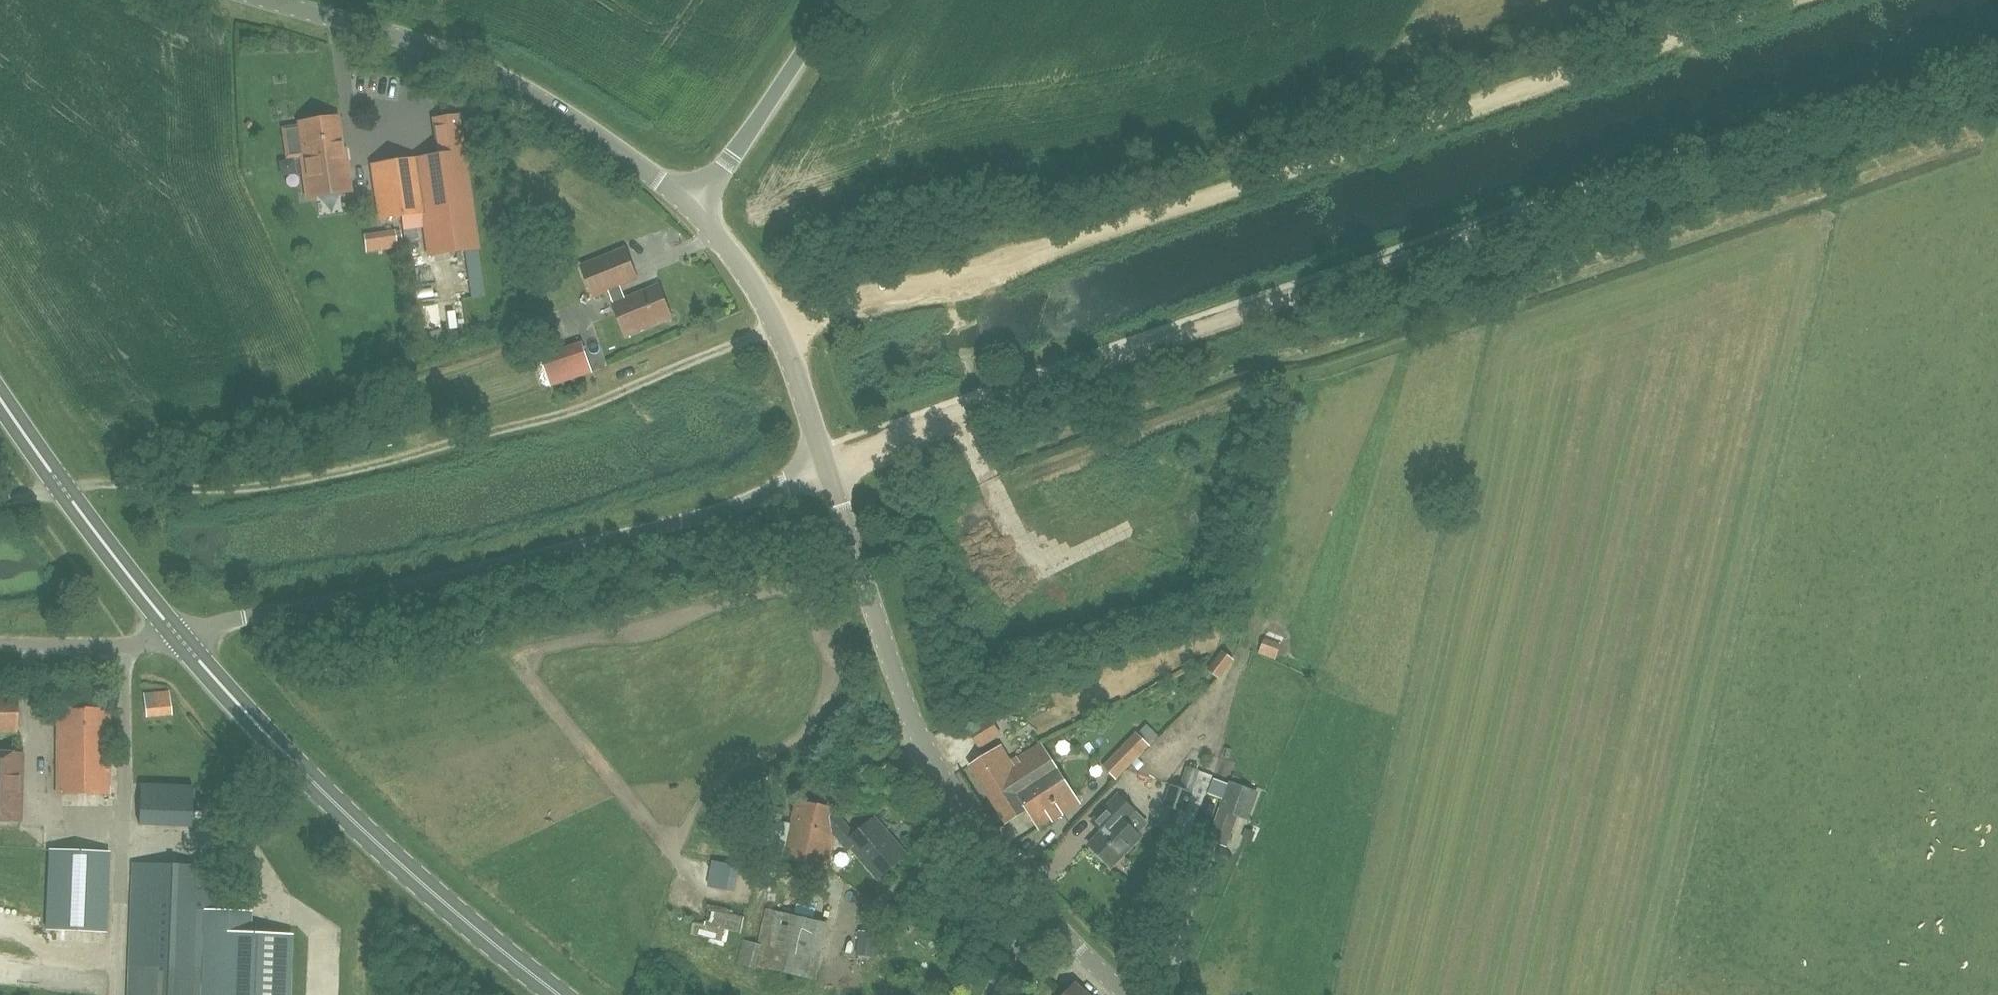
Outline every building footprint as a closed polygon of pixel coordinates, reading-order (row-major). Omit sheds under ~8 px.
[(346,161),(344,162),(337,117),(298,123),(303,155),(301,156),(307,198),(350,192),(346,161)] [(415,159),(372,166),(380,220),(424,213),(415,159)] [(394,232),(363,236),(365,252),(396,248),(394,232)] [(628,336),(672,317),(659,286),(626,300),(621,287),(637,280),(625,250),(582,268),(595,298),(609,292),(628,336)] [(543,358),(554,389),(594,374),(583,344),(543,358)] [(1278,661),(1284,646),(1268,639),(1262,654),(1278,661)] [(145,718),(172,715),(170,689),(142,692),(145,718)] [(17,733),(17,694),(0,694),(0,733),(17,733)] [(109,794),(109,709),(57,709),(57,794),(109,794)] [(993,718),(972,731),(984,752),(1005,739),(993,718)] [(1139,732),(1106,765),(1120,779),(1162,736),(1149,724),(1140,733),(1139,732)] [(1040,829),(1079,803),(1041,744),(1011,763),(1002,747),(971,766),(1007,823),(1028,810),(1040,829)] [(19,821),(21,755),(0,754),(0,820),(19,821)] [(1193,836),(1216,776),(1190,766),(1182,788),(1175,786),(1167,807),(1183,813),(1177,830),(1193,836)] [(193,785),(140,783),(139,824),(191,826),(193,785)] [(1247,819),(1257,793),(1231,783),(1210,841),(1226,846),(1237,815),(1247,819)] [(1112,867),(1141,837),(1126,822),(1136,813),(1119,795),(1099,815),(1109,825),(1089,845),(1112,867)] [(879,878),(906,855),(875,819),(855,835),(839,816),(840,810),(797,800),(784,859),(827,868),(834,835),(848,850),(852,847),(879,878)] [(47,930),(105,932),(108,852),(50,850),(47,930)] [(130,966),(129,994),(286,994),(288,935),(249,934),(250,912),(213,910),(215,866),(134,863),(130,966)] [(732,895),(737,869),(713,865),(708,891),(732,895)] [(702,911),(729,912),(728,925),(751,926),(751,918),(739,918),(740,895),(703,895),(702,911)] [(784,915),(779,948),(792,949),(787,980),(814,984),(824,920),(784,915)] [(1076,984),(1066,994),(1088,994),(1076,984)]
